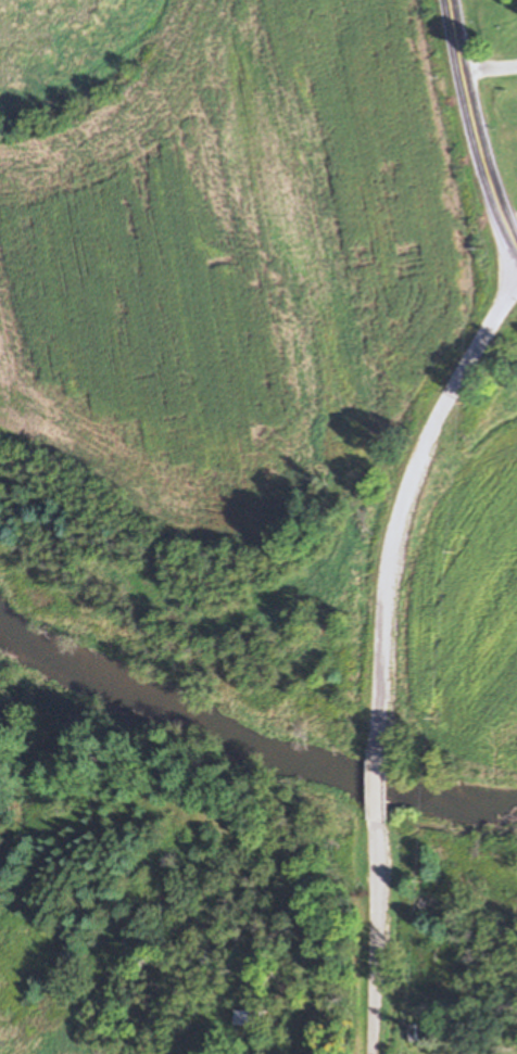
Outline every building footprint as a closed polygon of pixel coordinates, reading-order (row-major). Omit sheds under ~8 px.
[(262,1012),(239,1012),(239,1027),(262,1027),(262,1012)]
